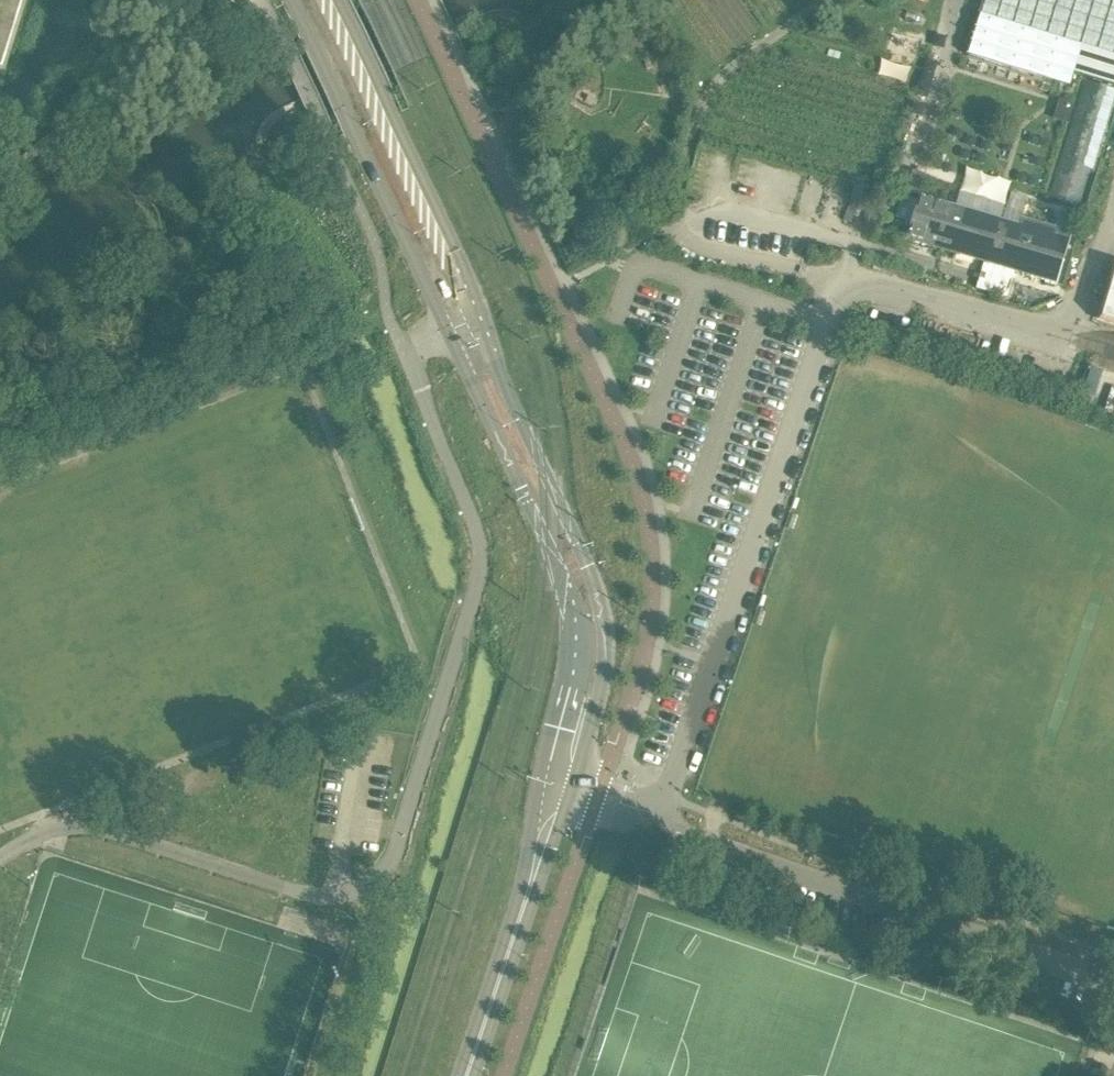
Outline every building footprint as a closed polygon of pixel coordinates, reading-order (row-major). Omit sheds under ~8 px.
[(1,70),(23,0),(0,0),(0,70),(1,70)] [(980,15),(967,56),(1061,84),(1066,85),(1069,86),(1073,74),(1113,86),(1113,0),(985,0),(980,15)] [(605,42),(591,53),(596,60),(610,49),(605,42)] [(882,73),(907,78),(909,65),(884,61),(882,73)] [(563,90),(574,97),(582,83),(572,77),(563,90)] [(1049,198),(1050,198),(1081,207),(1113,100),(1113,88),(1085,80),(1049,198)] [(1059,98),(1055,116),(1072,120),(1076,101),(1059,98)] [(879,196),(844,185),(832,225),(866,235),(879,196)] [(1022,218),(1019,226),(1018,226),(1018,227),(1003,222),(1003,221),(1001,221),(1001,222),(986,217),(986,216),(985,216),(984,217),(970,212),(970,211),(968,211),(968,212),(953,207),(953,206),(951,206),(936,202),(936,201),(935,201),(934,201),(920,197),(918,196),(917,198),(918,198),(914,212),(913,212),(913,214),(911,222),(910,222),(910,224),(906,238),(905,237),(905,239),(906,240),(906,239),(921,244),(923,245),(923,244),(938,249),(940,250),(940,249),(955,254),(956,254),(972,258),(971,259),(973,259),(988,263),(988,264),(990,264),(1005,268),(1005,269),(1006,269),(1022,273),(1016,298),(1048,308),(1055,284),(1057,284),(1057,282),(1071,235),(1072,233),(1069,232),(1069,233),(1055,229),(1055,228),(1054,228),(1022,218)] [(1098,208),(1088,205),(1081,228),(1091,232),(1098,208)] [(1101,321),(1113,325),(1113,267),(1098,320),(1101,321)]
